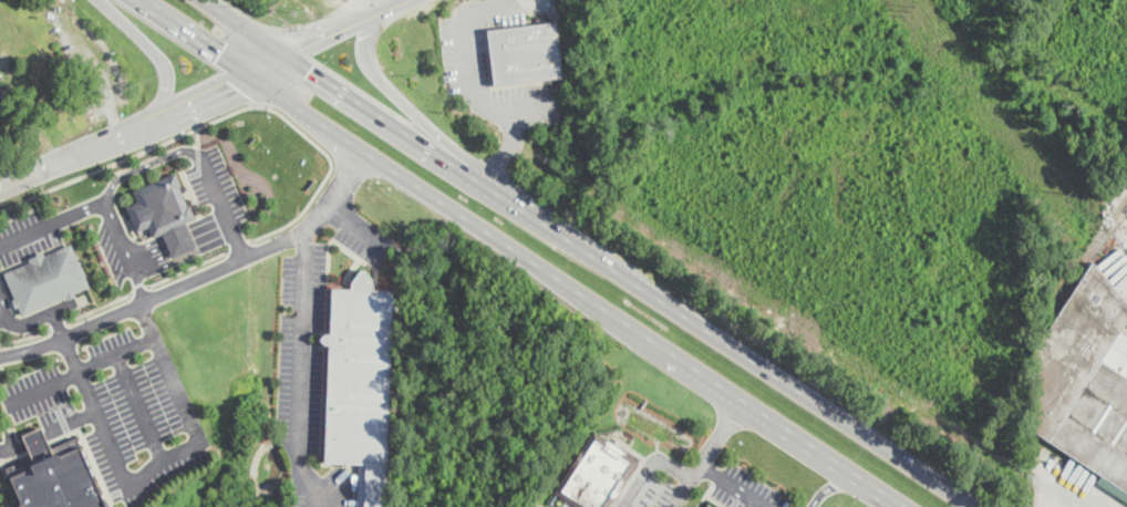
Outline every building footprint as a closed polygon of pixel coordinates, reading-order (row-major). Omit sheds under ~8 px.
[(552,20),(484,29),(492,86),(560,79),(552,20)] [(13,107),(0,80),(0,114),(13,107)] [(176,169),(131,189),(135,200),(125,205),(137,230),(148,226),(153,236),(163,232),(172,255),(195,245),(184,220),(195,216),(189,205),(187,206),(178,187),(183,185),(176,169)] [(17,314),(0,276),(0,270),(25,259),(24,256),(40,249),(41,252),(66,241),(85,284),(17,314)] [(1089,258),(1126,302),(1126,315),(1118,329),(1126,335),(1126,492),(1027,426),(1030,351),(1089,258)] [(394,290),(386,506),(358,506),(360,463),(325,461),(329,344),(323,344),(320,339),(320,337),(324,332),(330,332),(331,288),(352,289),(352,281),(360,269),(366,268),(374,283),(374,289),(394,290)] [(76,435),(51,446),(48,438),(43,426),(23,434),(31,453),(6,464),(23,506),(106,506),(76,435)] [(637,459),(605,506),(577,506),(551,490),(591,430),(637,459)] [(705,499),(701,506),(720,506),(705,499)]
